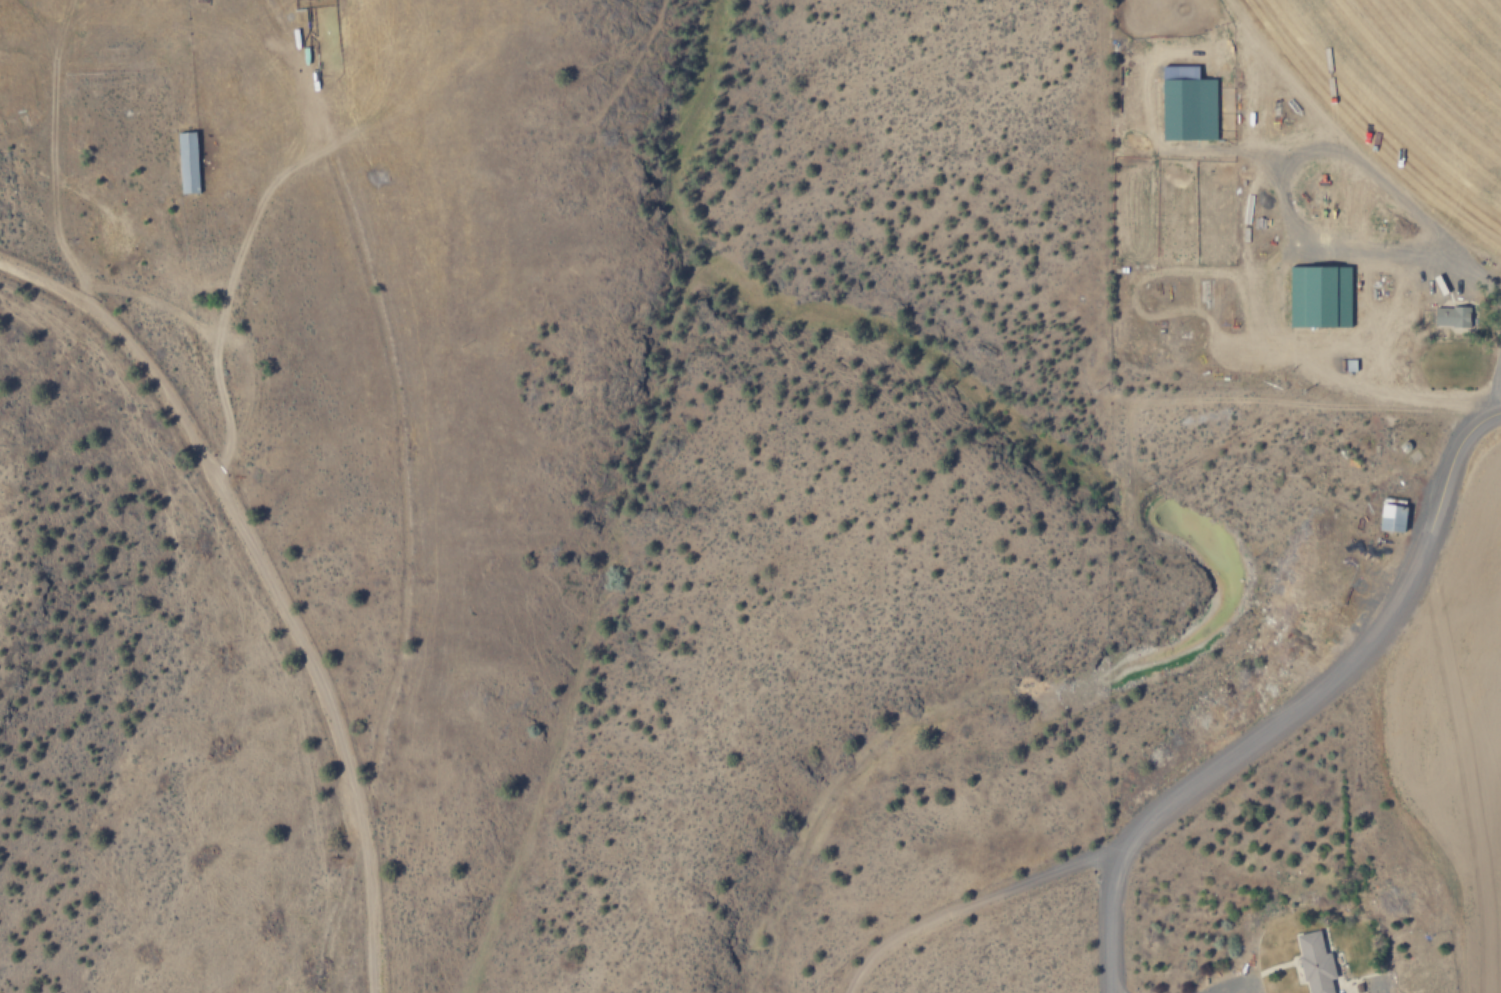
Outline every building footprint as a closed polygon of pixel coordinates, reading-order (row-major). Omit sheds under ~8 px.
[(1217,78),(1165,78),(1165,139),(1217,139),(1217,78)] [(200,194),(198,131),(179,132),(181,194),(200,194)] [(1352,326),(1352,265),(1290,265),(1291,326),(1352,326)] [(1435,327),(1470,327),(1470,306),(1435,306),(1435,327)] [(1407,531),(1408,504),(1383,503),(1382,530),(1407,531)] [(1327,930),(1299,935),(1308,992),(1336,992),(1333,979),(1336,979),(1327,930)]
